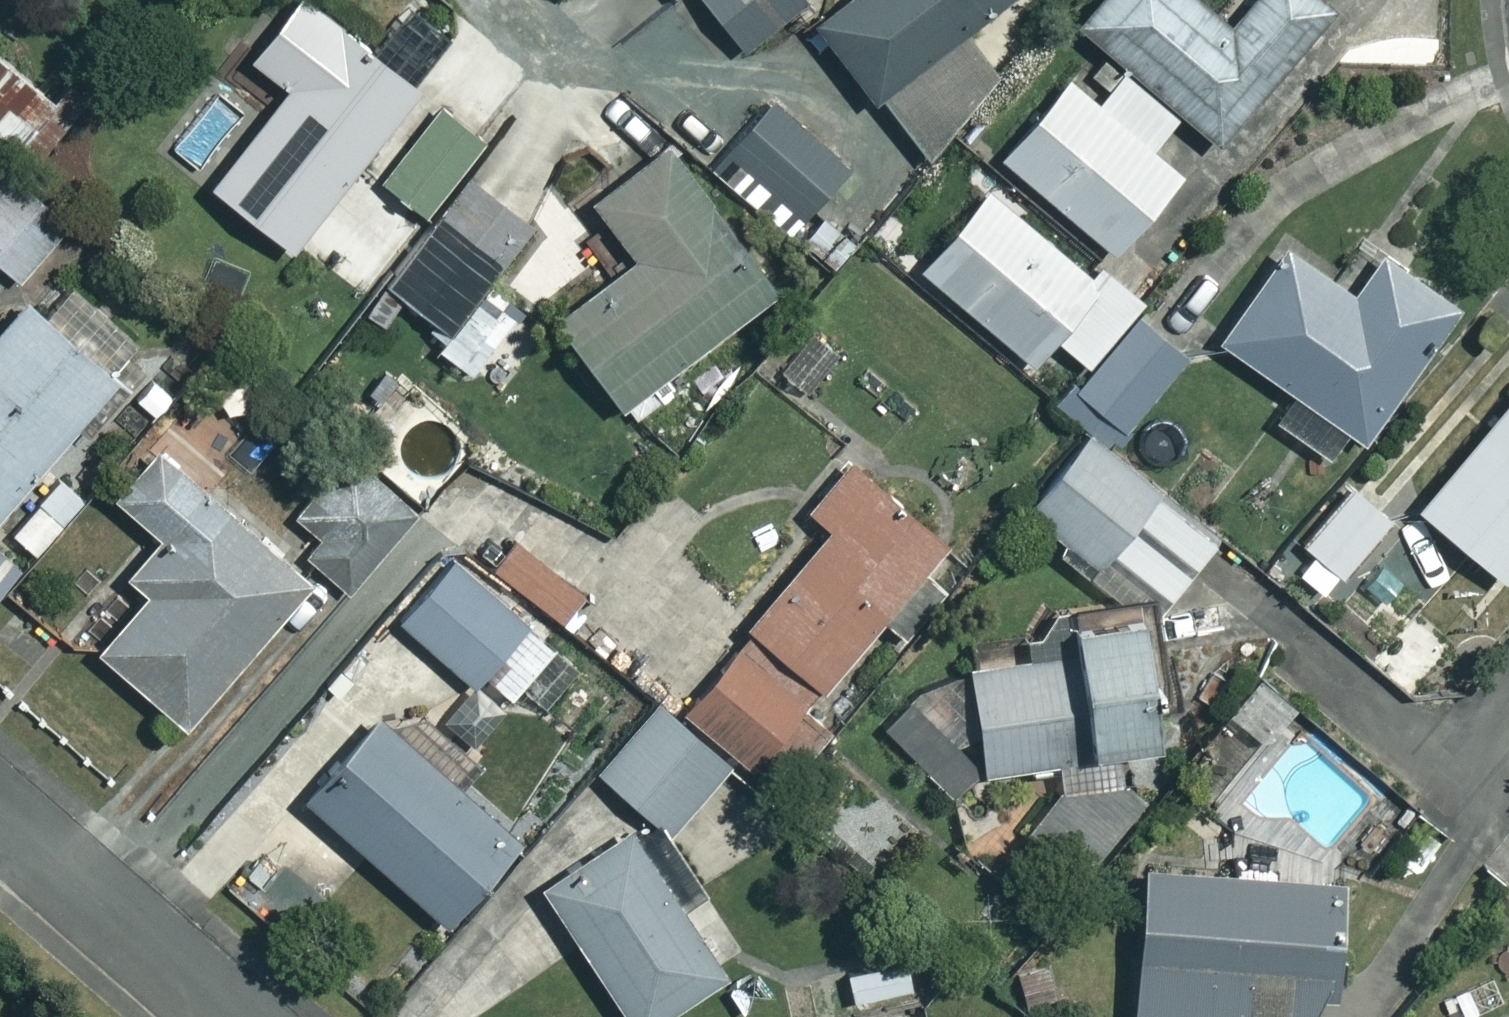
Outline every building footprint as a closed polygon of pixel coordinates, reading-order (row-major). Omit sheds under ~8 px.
[(310,0),(280,0),(243,48),(282,79),(205,178),(286,241),(412,79),(310,0)] [(737,44),(793,0),(702,0),(737,44)] [(804,17),(915,146),(998,75),(957,27),(989,0),(824,0),(804,17)] [(1195,0),(1084,0),(1071,16),(1210,133),(1312,12),(1306,0),(1229,0),(1215,17),(1195,0)] [(0,54),(0,142),(1,143),(44,91),(0,54)] [(1090,96),(1058,68),(991,148),(1106,244),(1172,166),(1143,141),(1169,110),(1116,66),(1090,96)] [(477,138),(438,107),(381,179),(420,210),(477,138)] [(765,283),(654,141),(586,195),(628,248),(546,311),(615,400),(765,283)] [(0,166),(0,264),(14,276),(63,221),(0,166)] [(525,219),(465,173),(383,283),(443,328),(525,219)] [(1085,268),(979,179),(911,260),(1023,353),(1045,326),(1081,356),(1134,292),(1093,258),(1085,268)] [(1342,287),(1277,241),(1213,332),(1290,387),(1269,416),(1333,462),(1447,301),(1370,247),(1342,287)] [(22,293),(0,317),(0,496),(111,374),(22,293)] [(1410,500),(1494,570),(1508,552),(1508,381),(1410,500)] [(1210,537),(1084,425),(1017,501),(1086,563),(1104,543),(1160,593),(1210,537)] [(302,572),(147,438),(104,487),(151,528),(119,564),(142,584),(90,644),(176,718),(302,572)] [(410,509),(344,450),(289,510),(315,534),(300,550),(340,587),(410,509)] [(938,534),(841,456),(804,502),(825,519),(676,702),(753,764),(938,534)] [(1385,514),(1345,479),(1295,537),(1334,572),(1385,514)] [(573,539),(536,510),(493,565),(556,615),(587,576),(560,556),(573,539)] [(0,551),(0,575),(12,561),(0,551)] [(393,617),(501,704),(514,688),(548,716),(587,668),(444,553),(393,617)] [(938,662),(875,723),(946,795),(977,765),(1051,752),(1057,791),(1123,780),(1117,741),(1148,736),(1124,596),(1055,607),(1061,640),(959,657),(964,689),(938,662)] [(723,761),(652,695),(591,761),(661,826),(723,761)] [(509,831),(370,707),(296,791),(435,914),(509,831)] [(624,826),(535,883),(621,1016),(641,1016),(716,969),(624,826)] [(1135,853),(1122,1016),(1287,1016),(1318,982),(1327,868),(1135,853)] [(1506,928),(1470,947),(1489,987),(1508,977),(1508,934),(1506,928)] [(909,982),(900,951),(808,977),(816,1008),(909,982)]
